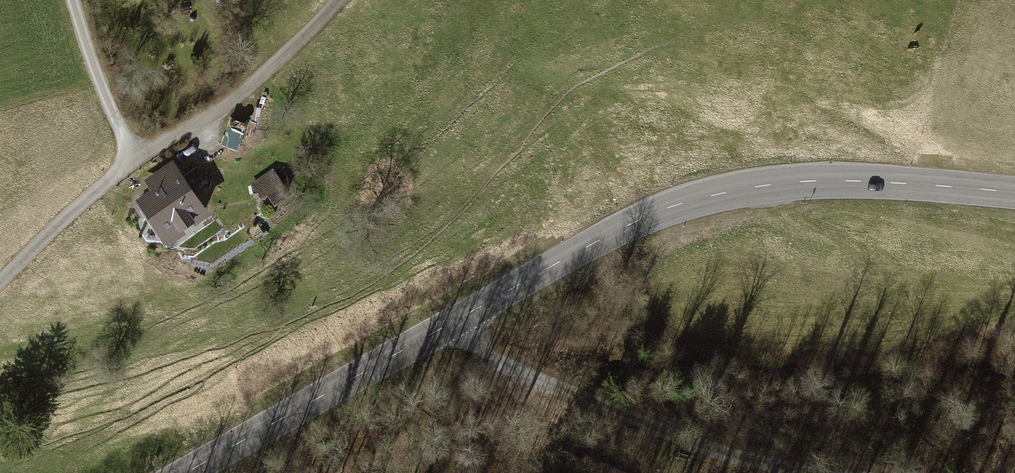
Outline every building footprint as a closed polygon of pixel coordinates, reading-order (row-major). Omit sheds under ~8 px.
[(210,215),(171,159),(143,179),(151,191),(137,202),(167,245),(210,215)] [(292,196),(272,168),(250,184),(262,200),(268,196),(276,207),(292,196)]
